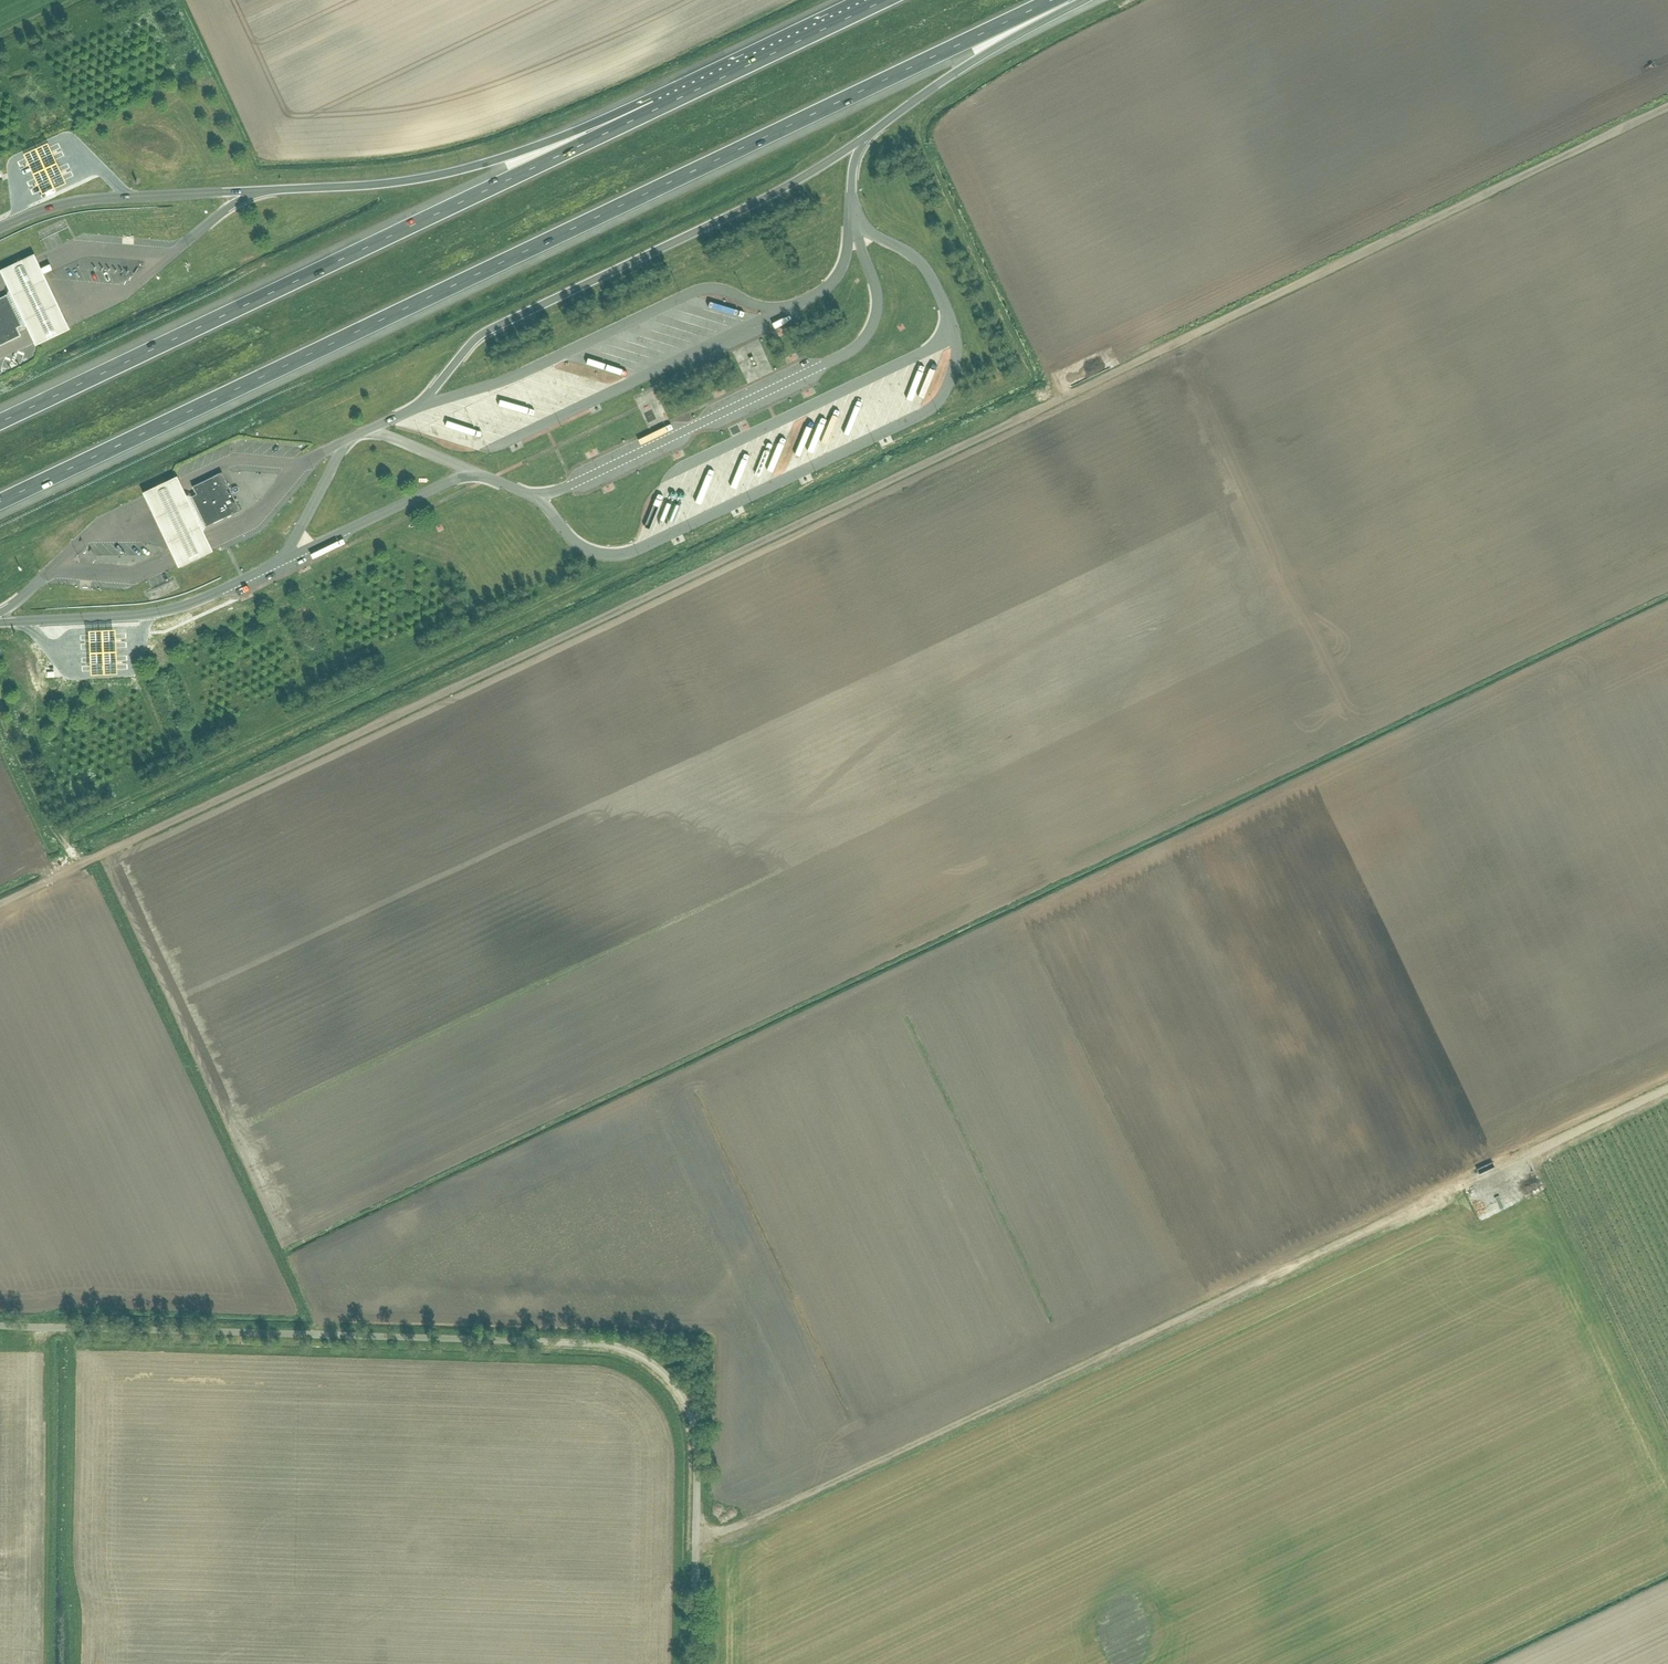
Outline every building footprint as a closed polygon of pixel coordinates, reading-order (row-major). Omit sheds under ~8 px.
[(48,148),(25,159),(43,199),(67,187),(48,148)] [(49,252),(76,241),(74,237),(47,247),(49,252)] [(36,256),(1,273),(36,347),(40,346),(72,330),(69,326),(36,256)] [(8,295),(0,299),(0,345),(20,336),(17,328),(23,325),(8,295)] [(942,359),(951,359),(951,347),(943,347),(942,359)] [(753,356),(749,358),(753,368),(758,366),(753,356)] [(856,419),(863,422),(876,394),(870,391),(856,419)] [(590,405),(592,411),(603,407),(601,401),(590,405)] [(782,448),(787,432),(780,430),(775,446),(782,448)] [(893,436),(881,440),(883,446),(895,442),(893,436)] [(521,437),(509,443),(512,449),(524,444),(521,437)] [(775,467),(780,450),(773,448),(769,465),(775,467)] [(715,473),(723,475),(727,462),(718,460),(715,473)] [(240,511),(222,473),(193,487),(197,494),(192,497),(206,527),(240,511)] [(813,474),(801,479),(804,485),(815,480),(813,474)] [(176,478),(142,494),(175,567),(177,570),(211,554),(176,478)] [(386,500),(389,509),(396,507),(392,498),(386,500)] [(733,512),(736,518),(747,511),(744,506),(733,512)] [(673,538),(675,545),(687,540),(684,533),(673,538)]
